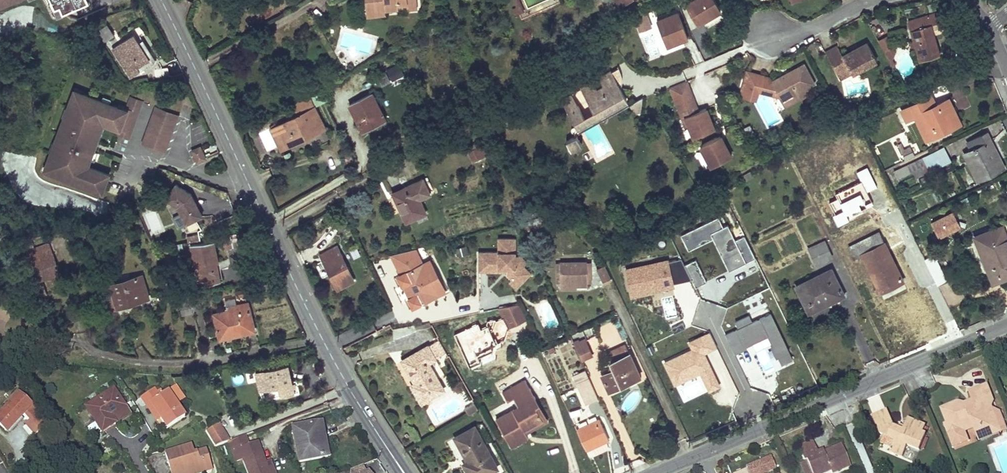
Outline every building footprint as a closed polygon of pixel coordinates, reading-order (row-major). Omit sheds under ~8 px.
[(55,9),(60,7),(63,14),(89,2),(88,0),(51,0),(55,9)] [(367,16),(385,14),(385,9),(375,10),(374,0),(365,0),(367,16)] [(375,10),(385,9),(397,8),(397,3),(405,2),(406,7),(406,9),(417,7),(416,0),(374,0),(375,10)] [(519,11),(519,12),(525,10),(521,0),(514,0),(519,11)] [(715,0),(692,0),(685,4),(694,20),(695,20),(701,16),(703,20),(720,9),(715,0)] [(986,2),(990,8),(995,5),(992,0),(989,0),(986,2)] [(63,14),(60,7),(55,9),(58,16),(63,14)] [(647,12),(633,18),(639,33),(653,27),(647,12)] [(686,33),(684,26),(678,12),(656,20),(666,45),(681,39),(680,35),(686,33)] [(722,12),(704,20),(707,27),(725,18),(722,12)] [(935,12),(927,14),(930,24),(938,22),(935,12)] [(930,24),(927,14),(908,20),(920,60),(939,54),(930,24)] [(108,28),(103,31),(107,39),(113,36),(108,28)] [(139,43),(143,40),(138,32),(113,48),(129,73),(149,60),(139,43)] [(685,39),(695,64),(703,61),(692,36),(685,39)] [(155,61),(143,40),(139,43),(149,60),(129,73),(131,76),(155,61)] [(825,52),(836,72),(847,65),(851,72),(852,73),(876,60),(866,42),(842,55),(837,46),(825,52)] [(892,46),(884,51),(891,64),(892,67),(895,63),(892,58),(895,52),(892,46)] [(970,66),(967,58),(957,63),(960,70),(970,66)] [(391,81),(404,75),(399,63),(386,69),(391,81)] [(806,94),(811,80),(803,64),(791,71),(792,73),(786,76),(783,75),(771,81),(770,82),(769,78),(746,73),(741,97),(755,100),(756,92),(779,97),(781,100),(787,96),(790,103),(806,94)] [(847,65),(836,72),(839,78),(851,72),(847,65)] [(580,88),(595,115),(602,112),(611,107),(618,102),(626,98),(620,87),(621,83),(622,79),(622,76),(620,71),(618,67),(580,88)] [(168,69),(154,70),(155,79),(169,77),(168,69)] [(699,110),(686,80),(669,87),(681,117),(685,116),(685,115),(699,110)] [(914,81),(905,85),(908,90),(917,87),(914,81)] [(96,142),(100,132),(96,130),(99,122),(103,124),(120,129),(125,115),(117,112),(118,107),(109,104),(108,106),(101,103),(102,101),(82,94),(80,98),(72,95),(67,110),(71,112),(68,120),(64,119),(54,145),(58,147),(55,155),(51,154),(45,168),(54,171),(52,176),(93,191),(95,186),(103,190),(109,175),(87,167),(90,159),(93,150),(94,148),(91,147),(93,141),(96,142)] [(349,105),(361,128),(369,124),(371,128),(385,120),(371,94),(349,105)] [(567,96),(560,98),(578,129),(588,124),(571,94),(567,96)] [(640,111),(642,96),(629,104),(634,115),(640,111)] [(954,125),(947,111),(953,108),(948,99),(935,105),(931,96),(901,110),(906,120),(914,116),(925,139),(954,125)] [(296,115),(274,126),(284,147),(322,128),(306,97),(291,105),(296,115)] [(142,102),(131,98),(127,108),(125,115),(120,129),(118,134),(128,138),(142,102)] [(602,112),(595,115),(597,118),(605,114),(617,107),(628,101),(626,98),(618,102),(611,107),(602,112)] [(842,115),(851,110),(847,102),(838,107),(842,115)] [(125,115),(127,108),(119,105),(118,107),(117,112),(125,115)] [(178,115),(156,107),(143,142),(164,150),(178,115)] [(711,121),(705,107),(699,110),(685,115),(685,116),(693,136),(710,130),(707,123),(711,121)] [(953,108),(947,111),(954,125),(960,123),(953,108)] [(284,147),(274,126),(269,129),(280,149),(284,147)] [(967,143),(970,151),(978,166),(972,170),(977,180),(1003,167),(987,133),(967,143)] [(576,135),(566,141),(571,150),(581,144),(576,135)] [(731,155),(723,142),(720,144),(716,136),(713,137),(703,143),(707,151),(704,152),(711,166),(731,155)] [(901,142),(897,143),(903,156),(912,151),(909,145),(904,148),(901,142)] [(481,145),(475,148),(480,158),(486,155),(481,145)] [(919,169),(913,172),(915,177),(950,160),(943,147),(915,161),(919,169)] [(199,148),(192,151),(197,161),(204,158),(199,148)] [(480,158),(475,148),(468,151),(472,161),(480,158)] [(95,161),(98,152),(93,150),(90,159),(95,161)] [(912,151),(903,156),(905,160),(914,155),(912,151)] [(970,151),(964,154),(972,170),(978,166),(970,151)] [(750,170),(742,175),(745,180),(753,175),(750,170)] [(933,178),(931,173),(920,178),(923,183),(933,178)] [(405,191),(394,196),(406,221),(425,212),(419,198),(429,194),(422,178),(404,187),(405,191)] [(176,185),(166,201),(178,208),(187,225),(203,217),(196,203),(193,205),(190,199),(192,196),(176,185)] [(404,187),(392,192),(394,196),(405,191),(404,187)] [(838,201),(838,219),(867,219),(867,201),(838,201)] [(151,232),(161,229),(156,210),(146,213),(151,232)] [(962,228),(953,211),(932,222),(941,239),(962,228)] [(538,217),(525,222),(528,230),(541,225),(538,217)] [(681,234),(689,250),(713,239),(728,271),(741,264),(746,262),(755,258),(744,235),(735,239),(728,224),(723,226),(719,217),(681,234)] [(345,219),(334,223),(337,231),(349,226),(345,219)] [(106,223),(96,225),(98,231),(107,229),(106,223)] [(999,226),(974,236),(992,282),(1006,277),(1006,246),(999,226)] [(76,232),(70,233),(72,242),(86,238),(84,230),(78,231),(76,232)] [(238,244),(236,233),(222,236),(225,247),(238,244)] [(878,233),(847,248),(853,258),(861,255),(879,292),(902,280),(878,233)] [(45,234),(17,244),(34,288),(37,287),(41,297),(47,294),(43,285),(41,285),(40,281),(60,274),(45,234)] [(497,251),(477,252),(478,271),(489,271),(488,258),(496,258),(497,259),(497,268),(506,268),(506,271),(506,273),(512,278),(518,278),(521,281),(530,272),(523,265),(521,266),(515,260),(514,255),(514,237),(497,237),(497,251)] [(808,248),(809,251),(819,245),(825,243),(824,240),(808,248)] [(222,281),(219,265),(216,253),(214,242),(192,246),(200,285),(207,284),(216,282),(222,281)] [(822,252),(812,257),(816,264),(832,256),(825,243),(819,245),(822,252)] [(819,245),(809,251),(812,257),(822,252),(819,245)] [(328,258),(323,260),(337,288),(354,280),(336,246),(324,252),(328,258)] [(417,247),(391,254),(400,274),(396,275),(401,284),(404,283),(411,296),(407,297),(412,307),(440,293),(436,285),(443,282),(436,267),(429,270),(425,262),(417,247)] [(519,255),(514,255),(515,260),(521,266),(523,265),(526,261),(519,255)] [(488,258),(489,271),(506,271),(506,268),(497,268),(497,259),(496,258),(488,258)] [(436,267),(432,259),(425,262),(429,270),(436,267)] [(706,282),(696,260),(685,265),(696,287),(706,282)] [(668,261),(655,264),(660,286),(673,283),(668,261)] [(586,262),(560,263),(560,282),(576,282),(576,286),(587,285),(586,262)] [(655,262),(627,268),(633,296),(661,290),(660,286),(655,264),(655,262)] [(603,265),(596,269),(602,282),(610,278),(603,265)] [(467,268),(461,271),(465,277),(470,274),(467,268)] [(795,287),(803,302),(807,300),(811,307),(830,297),(832,301),(844,295),(830,269),(795,287)] [(135,303),(133,297),(147,292),(142,276),(111,286),(114,296),(106,298),(110,310),(135,303)] [(512,278),(509,281),(515,287),(521,281),(518,278),(512,278)] [(447,290),(443,282),(436,285),(440,293),(447,290)] [(411,296),(404,283),(401,284),(407,297),(411,296)] [(147,292),(133,297),(135,303),(149,299),(147,292)] [(807,300),(803,302),(808,313),(832,301),(830,297),(811,307),(807,300)] [(236,307),(235,300),(224,302),(227,312),(237,310),(236,307)] [(526,319),(519,303),(498,308),(508,328),(526,319)] [(237,310),(227,312),(213,316),(220,340),(228,338),(227,335),(242,331),(243,334),(254,331),(247,304),(236,307),(237,310)] [(726,334),(734,351),(735,353),(747,348),(746,345),(767,335),(772,345),(771,346),(776,358),(778,357),(781,363),(792,358),(778,330),(770,313),(752,321),(749,314),(735,320),(739,328),(726,334)] [(676,384),(699,373),(708,392),(721,386),(712,367),(705,353),(717,347),(713,339),(709,332),(688,342),(692,349),(665,362),(676,384)] [(438,339),(436,340),(443,353),(446,351),(438,339)] [(443,353),(436,340),(402,360),(415,382),(410,384),(421,402),(443,389),(427,362),(443,353)] [(584,340),(574,344),(581,359),(591,355),(584,340)] [(612,368),(601,373),(610,392),(613,391),(611,388),(636,377),(637,380),(641,378),(625,345),(606,353),(611,365),(612,368)] [(287,364),(255,371),(259,390),(278,386),(280,396),(294,393),(287,364)] [(611,365),(600,370),(601,373),(612,368),(611,365)] [(573,376),(585,404),(597,398),(585,370),(573,376)] [(611,388),(613,391),(637,380),(636,377),(611,388)] [(528,437),(525,432),(522,428),(526,426),(527,427),(542,418),(530,398),(534,396),(525,380),(502,393),(507,401),(512,398),(517,407),(495,419),(510,447),(528,437)] [(958,401),(940,408),(955,445),(970,439),(964,425),(968,424),(975,426),(976,426),(981,428),(983,435),(1000,428),(991,407),(989,402),(992,400),(986,384),(969,390),(972,398),(975,404),(965,408),(960,406),(958,401)] [(174,386),(167,391),(177,405),(183,400),(174,386)] [(141,396),(151,412),(160,406),(166,415),(161,419),(167,428),(185,417),(177,405),(167,391),(163,394),(160,390),(156,392),(153,389),(141,396)] [(114,425),(110,417),(124,408),(113,390),(85,407),(101,433),(114,425)] [(23,413),(30,406),(17,394),(0,412),(0,427),(6,432),(23,413)] [(542,418),(527,427),(529,430),(548,420),(534,396),(530,398),(542,418)] [(962,402),(958,401),(960,406),(965,408),(975,404),(972,398),(962,402)] [(474,401),(465,407),(469,414),(478,409),(474,401)] [(30,406),(23,413),(29,420),(37,413),(30,406)] [(160,406),(151,412),(157,421),(161,419),(166,415),(160,406)] [(981,428),(976,426),(980,439),(1006,428),(1000,410),(991,407),(1000,428),(983,435),(981,428)] [(124,408),(110,417),(114,425),(129,415),(124,408)] [(879,433),(887,436),(895,440),(892,446),(890,451),(903,456),(908,445),(920,450),(926,434),(922,432),(925,425),(907,418),(904,427),(903,430),(892,425),(893,423),(892,422),(887,409),(872,415),(879,433)] [(37,413),(29,420),(25,423),(34,435),(46,424),(37,413)] [(599,420),(577,430),(585,449),(608,439),(599,420)] [(322,458),(320,444),(315,424),(291,428),(298,463),(322,458)] [(218,425),(206,432),(216,447),(228,442),(229,442),(218,425)] [(454,437),(467,461),(463,463),(468,472),(487,472),(497,468),(474,426),(454,437)] [(887,436),(884,443),(892,446),(895,440),(887,436)] [(228,442),(233,453),(234,452),(238,461),(244,459),(249,472),(269,472),(266,464),(257,442),(242,446),(239,438),(229,442),(228,442)] [(798,446),(801,452),(815,447),(812,440),(798,446)] [(801,452),(804,460),(806,459),(812,472),(823,472),(831,470),(832,472),(850,465),(841,444),(833,447),(834,450),(824,454),(823,452),(818,454),(815,447),(801,452)] [(165,453),(171,472),(196,472),(210,469),(204,451),(192,454),(190,445),(165,453)] [(765,472),(776,468),(771,457),(760,461),(765,472)] [(804,460),(800,461),(805,472),(812,472),(806,459),(804,460)] [(760,461),(747,467),(749,472),(764,472),(765,472),(760,461)] [(266,464),(269,472),(275,472),(271,462),(266,464)] [(351,469),(350,472),(367,472),(364,465),(351,469)]
